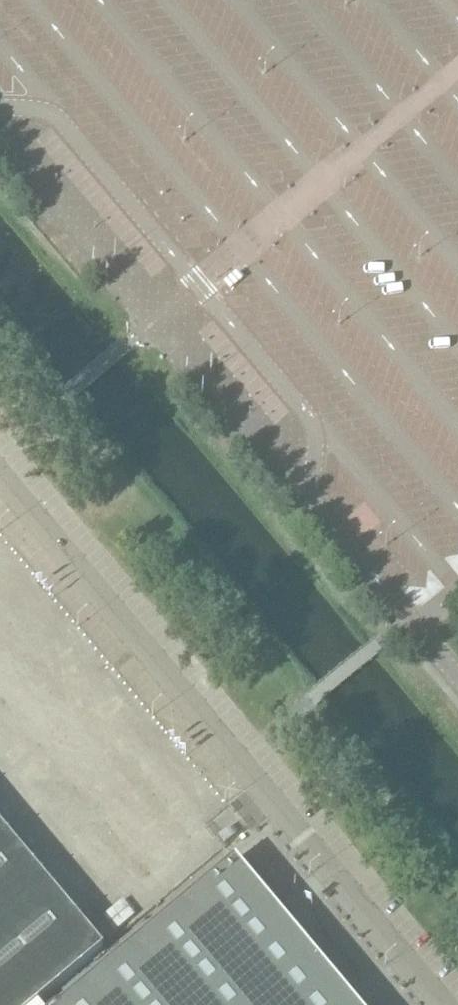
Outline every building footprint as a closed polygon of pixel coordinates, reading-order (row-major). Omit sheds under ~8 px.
[(379,521),(363,502),(345,518),(360,537),(379,521)] [(102,949),(101,949),(101,948),(0,828),(0,1004),(35,1004),(102,949)] [(61,1004),(354,1004),(341,989),(326,972),(288,926),(275,911),(233,860),(232,861),(61,1004)] [(123,900),(103,917),(121,936),(124,933),(133,943),(151,927),(141,915),(138,917),(123,900)] [(40,1003),(42,1004),(56,1004),(113,958),(106,948),(40,1003)]
